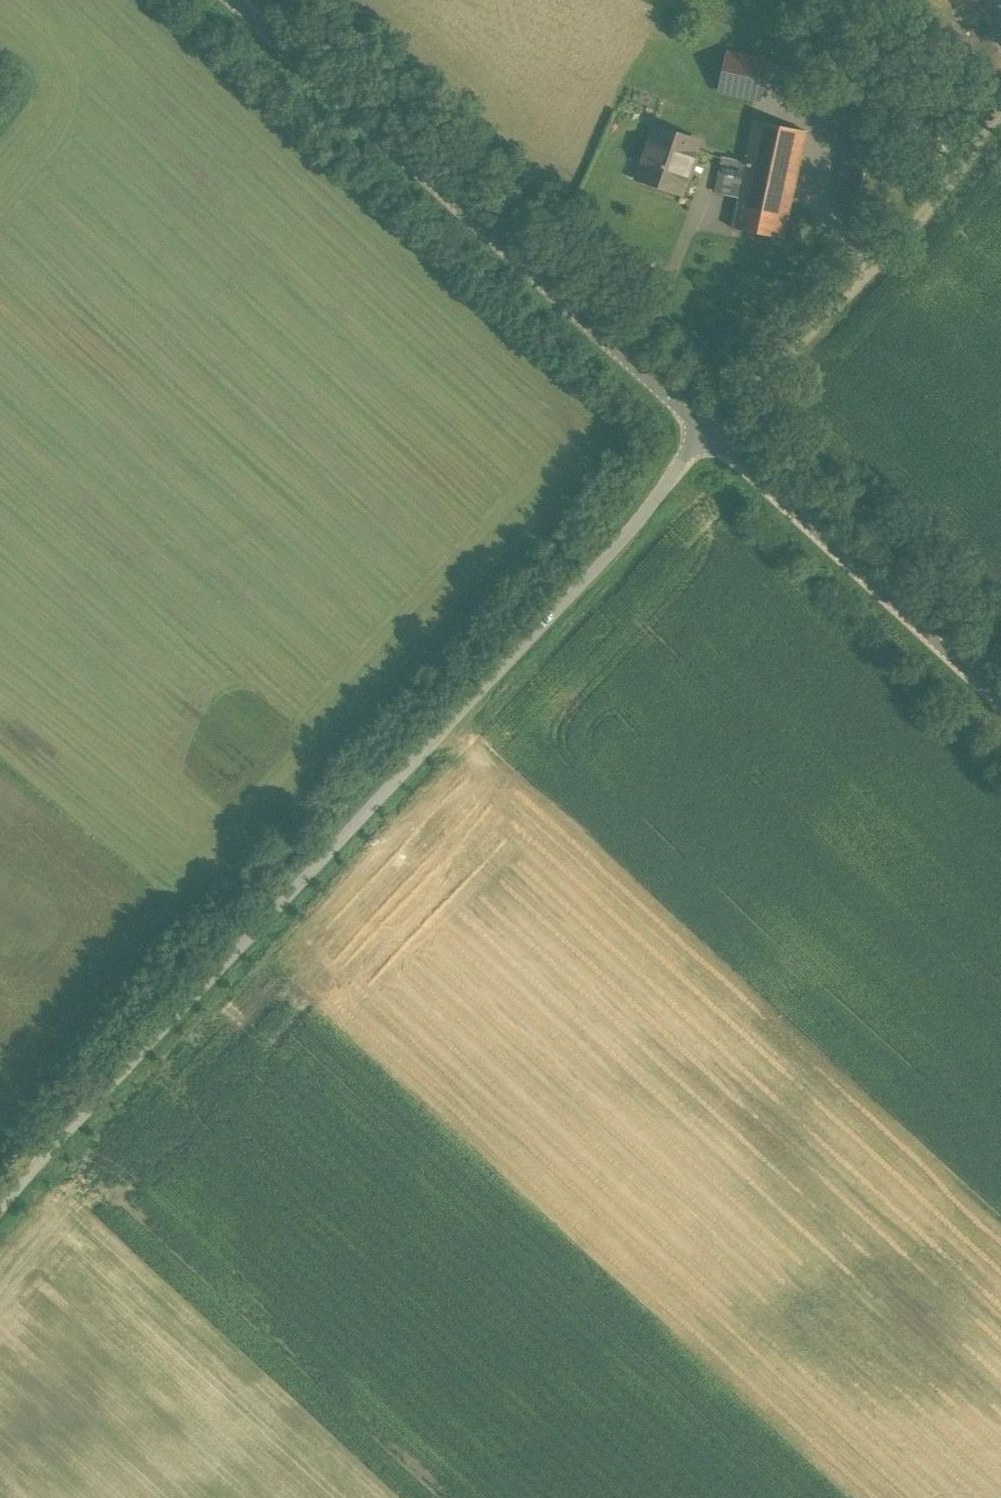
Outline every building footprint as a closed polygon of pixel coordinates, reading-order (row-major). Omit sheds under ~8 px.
[(765,62),(727,55),(719,94),(758,101),(765,62)] [(742,190),(792,200),(806,131),(756,121),(747,166),(742,190)] [(698,142),(656,128),(639,178),(681,192),(698,142)] [(717,192),(740,197),(742,190),(747,166),(724,158),(717,192)] [(897,173),(845,162),(836,204),(888,215),(897,173)] [(792,200),(742,190),(740,197),(733,228),(784,239),(792,200)]
